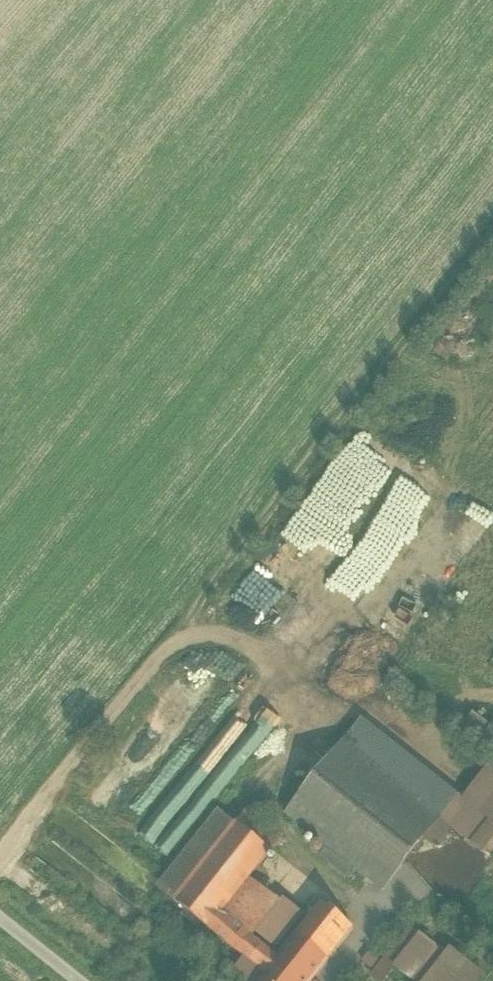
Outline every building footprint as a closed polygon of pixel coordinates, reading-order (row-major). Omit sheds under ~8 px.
[(365,542),(381,554),(429,489),(399,466),(359,520),(374,531),(365,542)] [(472,713),(459,730),(486,750),(492,740),(492,729),(472,713)] [(362,718),(344,742),(440,817),(424,837),(437,847),(451,829),(483,853),(492,840),(492,758),(462,797),(362,718)] [(440,817),(344,742),(287,813),(328,846),(357,869),(383,889),(424,837),(440,817)] [(282,836),(247,809),(236,823),(270,850),(282,836)] [(219,810),(157,888),(174,901),(236,823),(219,810)] [(236,823),(174,901),(208,929),(248,878),(270,850),(236,823)] [(357,869),(328,846),(320,855),(349,879),(357,869)] [(248,878),(208,929),(245,958),(249,962),(263,945),(240,927),(244,922),(248,925),(271,896),(248,878)] [(271,896),(248,925),(244,922),(240,927),(263,945),(273,953),(303,914),(274,891),(271,896)] [(353,927),(321,902),(296,933),(296,934),(328,959),(353,927)] [(394,966),(419,934),(410,927),(385,958),(394,966)] [(296,934),(278,957),(271,965),(291,980),(310,980),(328,959),(296,934)] [(419,934),(394,966),(411,979),(436,947),(419,934)] [(271,965),(278,957),(273,953),(263,945),(249,962),(265,974),(261,978),(260,978),(258,980),(291,980),(271,965)] [(411,979),(414,980),(424,980),(445,954),(436,947),(411,979)] [(451,947),(445,954),(424,980),(485,980),(488,977),(451,947)] [(245,958),(233,972),(245,980),(258,980),(260,978),(261,978),(265,974),(249,962),(245,958)]
